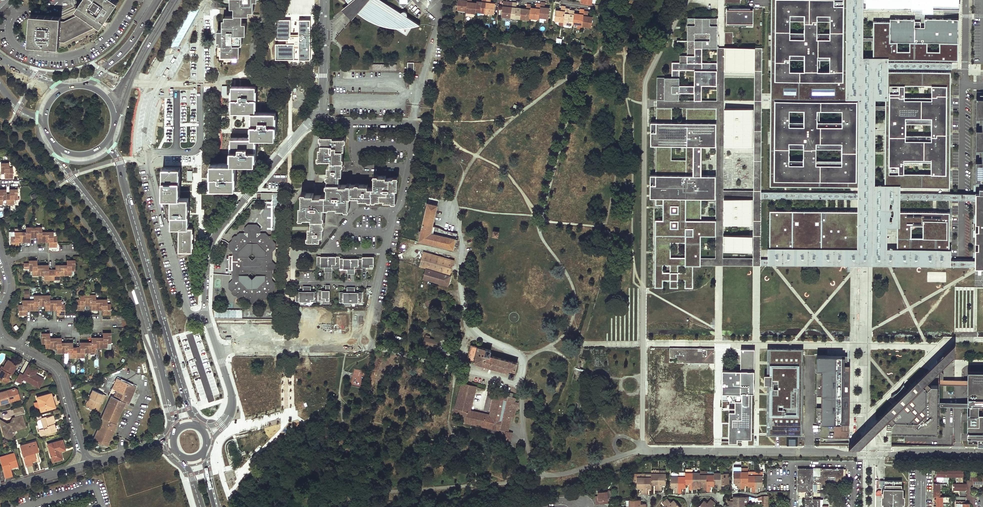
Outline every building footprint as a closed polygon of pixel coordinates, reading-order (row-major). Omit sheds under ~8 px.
[(30,15),(28,45),(59,48),(59,40),(64,40),(92,27),(95,23),(101,27),(119,2),(116,0),(82,0),(76,10),(80,13),(79,16),(64,23),(60,22),(61,17),(30,15)] [(224,59),(224,61),(232,61),(233,59),(237,59),(238,56),(238,52),(240,52),(240,48),(238,47),(237,45),(240,45),(240,41),(242,42),(242,37),(240,37),(240,34),(242,34),(244,34),(244,31),(246,31),(246,26),(243,26),(244,23),(242,23),(242,22),(242,14),(246,14),(249,14),(249,11),(252,11),(252,7),(254,7),(254,3),(252,2),(252,0),(231,0),(231,3),(233,3),(233,7),(234,7),(234,8),(234,16),(231,16),(225,16),(225,20),(225,23),(223,23),(223,28),(225,28),(225,30),(223,30),(219,30),(219,33),(217,33),(217,34),(217,38),(219,38),(219,41),(219,45),(219,48),(217,47),(217,52),(219,52),(219,56),(219,59),(224,59)] [(341,10),(346,15),(351,20),(358,13),(369,0),(353,0),(349,4),(341,10)] [(401,13),(380,0),(369,0),(358,13),(363,17),(371,22),(379,25),(388,27),(396,28),(404,28),(411,27),(414,26),(419,25),(406,17),(401,13)] [(457,9),(466,10),(467,0),(458,0),(457,9)] [(476,3),(471,2),(472,0),(467,0),(466,10),(466,12),(475,13),(475,11),(476,3)] [(486,0),(482,0),(481,2),(476,2),(476,3),(475,11),(485,13),(486,0)] [(485,13),(494,14),(495,4),(490,3),(491,0),(486,0),(485,13)] [(951,264),(952,247),(887,248),(887,227),(900,227),(900,185),(875,184),(876,99),(888,99),(889,68),(952,68),(952,61),(889,62),(889,55),(863,55),(863,20),(864,0),(847,0),(846,97),(849,97),(859,97),(858,247),(769,246),(769,263),(951,264)] [(849,97),(848,92),(849,0),(771,0),(770,90),(770,95),(770,105),(770,186),(786,186),(810,187),(850,187),(860,187),(861,97),(859,97),(849,97)] [(860,8),(922,8),(922,12),(933,12),(933,8),(943,8),(960,9),(960,2),(959,2),(959,0),(860,0),(860,8)] [(510,17),(512,3),(508,2),(507,7),(502,6),(501,16),(510,17)] [(544,8),(545,3),(540,2),(540,4),(539,17),(548,18),(549,8),(544,8)] [(520,18),(521,8),(516,8),(516,4),(516,3),(512,3),(510,17),(520,18)] [(539,17),(540,4),(536,3),(535,8),(530,8),(529,18),(538,19),(539,17)] [(530,8),(531,5),(526,4),(526,5),(526,9),(521,8),(520,18),(529,20),(529,18),(530,8)] [(565,9),(565,7),(561,6),(560,11),(555,10),(554,20),(563,21),(565,9)] [(572,24),(574,14),(574,13),(574,11),(570,10),(570,12),(569,11),(569,10),(569,9),(565,9),(563,21),(563,23),(572,25),(572,24)] [(583,11),(584,9),(579,9),(579,11),(579,14),(574,13),(574,14),(572,24),(582,24),(583,11)] [(753,9),(727,9),(726,22),(753,23),(753,9)] [(587,16),(588,11),(583,11),(582,24),(582,26),(591,27),(592,17),(587,16)] [(890,17),(890,20),(873,20),(873,39),(873,59),(891,60),(927,60),(958,60),(959,42),(959,18),(947,18),(927,18),(925,18),(925,26),(921,26),(921,21),(918,21),(915,21),(915,17),(905,17),(890,17)] [(656,78),(656,100),(666,100),(673,100),(679,100),(679,93),(694,93),(694,100),(701,100),(701,86),(716,86),(716,78),(716,75),(716,73),(716,63),(702,63),(702,48),(717,48),(717,36),(717,18),(687,18),(687,55),(679,55),(679,63),(671,63),(671,78),(656,78)] [(276,60),(310,60),(310,20),(300,20),(300,34),(290,34),(290,19),(276,19),(276,39),(286,39),(286,44),(276,44),(276,60)] [(739,48),(724,48),(724,50),(724,71),(739,71),(739,48)] [(754,48),(739,48),(739,71),(753,71),(754,50),(754,48)] [(950,81),(950,72),(885,71),(885,122),(885,187),(950,188),(950,87),(950,81)] [(255,112),(255,87),(231,86),(231,112),(251,112),(255,112)] [(309,101),(312,91),(302,88),(300,98),(309,101)] [(976,99),(976,119),(977,119),(981,119),(981,130),(975,130),(975,150),(982,150),(982,162),(975,162),(975,181),(982,181),(982,99),(976,99)] [(663,206),(663,208),(663,220),(655,220),(653,288),(663,288),(663,281),(669,281),(669,289),(678,289),(678,281),(681,281),(684,281),(684,288),(693,288),(693,266),(701,266),(701,262),(701,236),(715,236),(715,220),(701,220),(701,199),(715,199),(715,192),(715,175),(701,175),(702,146),(716,146),(716,108),(686,108),(686,123),(671,122),(672,108),(656,108),(655,121),(650,121),(650,133),(650,145),(655,145),(655,174),(650,174),(650,198),(655,198),(655,206),(663,206)] [(724,108),(724,127),(754,127),(754,110),(754,108),(724,108)] [(275,138),(275,112),(255,112),(251,112),(251,138),(255,138),(275,138)] [(724,127),(724,146),(752,146),(754,146),(754,127),(724,127)] [(344,142),(343,141),(343,138),(333,138),(333,136),(322,136),(322,139),(322,140),(321,140),(320,148),(319,148),(319,155),(320,156),(320,160),(330,160),(330,161),(341,161),(341,158),(341,157),(342,157),(342,149),(344,149),(344,142)] [(255,164),(255,138),(251,138),(231,138),(231,164),(235,164),(255,164)] [(342,166),(341,165),(341,161),(330,161),(330,165),(327,166),(327,174),(327,175),(329,175),(329,179),(327,179),(327,182),(329,182),(339,182),(339,175),(342,175),(342,166)] [(8,163),(0,163),(1,172),(4,172),(4,173),(4,178),(12,178),(12,168),(9,168),(8,163)] [(235,189),(235,164),(231,164),(211,163),(211,189),(235,189)] [(180,171),(180,168),(163,168),(163,172),(165,172),(165,176),(163,176),(164,180),(165,180),(165,185),(164,185),(163,189),(163,190),(165,190),(165,194),(163,194),(163,198),(171,198),(179,198),(179,194),(179,193),(177,193),(177,190),(179,190),(179,185),(180,181),(180,180),(179,180),(179,176),(177,176),(177,172),(180,172),(180,171)] [(397,190),(397,180),(393,179),(393,178),(386,178),(386,176),(378,176),(378,177),(374,177),(374,187),(372,187),(372,198),(375,198),(376,199),(383,200),(383,201),(391,201),(392,200),(395,200),(395,190),(397,190)] [(351,196),(351,186),(347,186),(347,185),(347,184),(339,184),(339,182),(329,182),(329,186),(327,186),(327,194),(325,194),(325,197),(325,205),(329,205),(329,206),(330,206),(337,206),(337,208),(344,208),(345,208),(345,207),(349,207),(349,196),(351,196)] [(372,198),(372,187),(368,187),(368,185),(359,185),(358,186),(355,186),(355,185),(355,184),(351,185),(351,186),(351,196),(359,196),(359,199),(367,199),(368,199),(368,198),(372,198)] [(2,204),(2,200),(5,200),(6,204),(14,204),(14,200),(17,200),(17,189),(9,190),(9,194),(9,196),(6,196),(5,194),(5,189),(0,190),(0,204),(2,204)] [(974,244),(978,244),(978,250),(974,250),(975,259),(975,266),(974,269),(982,270),(982,189),(979,189),(979,194),(975,194),(974,232),(974,244)] [(325,205),(325,197),(322,197),(321,195),(314,195),(314,193),(306,193),(306,195),(302,195),(302,205),(300,205),(300,215),(303,216),(304,217),(311,217),(311,219),(322,219),(322,216),(323,215),(323,207),(325,208),(325,205)] [(188,202),(188,198),(179,198),(171,198),(171,202),(174,202),(174,206),(172,206),(172,211),(174,211),(174,215),(172,215),(172,219),(172,220),(174,220),(174,224),(171,224),(171,228),(179,228),(188,228),(188,224),(186,224),(186,220),(187,220),(188,215),(188,211),(187,206),(186,206),(186,202),(188,202)] [(723,198),(723,225),(750,225),(752,225),(752,199),(748,199),(743,199),(723,198)] [(453,249),(457,233),(447,231),(447,232),(446,236),(433,233),(434,227),(433,226),(437,205),(427,203),(418,241),(453,249)] [(280,231),(280,206),(271,206),(271,230),(280,231)] [(770,211),(769,250),(781,250),(803,251),(838,251),(846,251),(846,252),(851,252),(856,252),(861,252),(861,240),(860,240),(860,212),(850,211),(845,211),(826,211),(775,211),(770,211)] [(902,229),(902,231),(902,233),(897,233),(897,253),(949,254),(949,243),(949,241),(949,212),(897,212),(897,229),(902,229)] [(323,223),(323,219),(322,219),(311,219),(311,227),(309,227),(309,236),(310,236),(310,240),(320,240),(320,236),(323,236),(323,227),(322,226),(322,224),(323,223)] [(260,233),(260,228),(257,225),(248,225),(244,228),(244,233),(248,237),(257,237),(260,233)] [(14,237),(10,237),(10,247),(18,247),(18,242),(18,241),(22,241),(22,242),(30,242),(30,237),(30,236),(33,236),(37,236),(37,237),(37,242),(45,242),(45,240),(48,240),(48,242),(48,247),(57,247),(56,237),(53,237),(53,232),(41,232),(41,227),(25,228),(25,232),(14,232),(14,237)] [(446,236),(447,232),(439,228),(434,227),(433,233),(446,236)] [(192,252),(192,228),(188,228),(179,228),(179,252),(192,252)] [(231,294),(234,294),(233,296),(236,296),(239,299),(244,299),(245,298),(250,303),(251,304),(253,304),(259,298),(260,299),(265,299),(268,296),(270,296),(273,293),(273,292),(276,288),(276,283),(272,280),(272,275),(268,275),(268,271),(272,271),(275,268),(275,264),(272,261),(272,257),(268,257),(268,252),(272,252),(276,249),(276,244),(273,241),(273,239),(270,236),(268,236),(265,233),(260,233),(257,237),(248,237),(244,233),(239,233),(236,236),(234,236),(232,238),(232,241),(228,244),(229,249),(232,252),(239,252),(239,257),(232,257),(229,257),(229,271),(232,271),(232,276),(239,276),(239,280),(232,280),(228,284),(228,289),(231,292),(231,294)] [(723,249),(723,252),(752,252),(752,235),(723,235),(723,249)] [(454,257),(422,249),(418,265),(422,266),(424,265),(450,273),(454,257)] [(367,267),(374,267),(374,256),(362,256),(362,258),(340,258),(340,256),(317,256),(317,267),(324,267),(324,272),(332,272),(332,267),(339,267),(339,269),(347,269),(347,274),(355,274),(355,269),(362,269),(362,272),(367,272),(367,267)] [(29,265),(28,268),(29,271),(32,271),(32,275),(43,275),(43,280),(60,280),(60,275),(71,275),(71,271),(75,271),(75,260),(66,260),(66,265),(67,267),(63,267),(63,265),(55,265),(55,270),(55,272),(52,272),(48,272),(48,270),(48,265),(40,265),(40,267),(37,267),(37,265),(37,261),(28,261),(29,264),(29,265)] [(448,286),(451,276),(426,269),(423,279),(448,286)] [(330,301),(330,285),(325,285),(325,290),(318,290),(318,292),(311,292),(311,286),(303,286),(303,292),(295,292),(295,302),(318,302),(318,301),(330,301)] [(339,292),(339,303),(344,303),(357,303),(362,303),(362,293),(355,293),(355,287),(347,287),(347,293),(339,292)] [(22,305),(18,305),(18,315),(27,315),(26,310),(26,309),(30,309),(30,310),(38,310),(38,305),(38,304),(41,304),(44,304),(44,305),(44,310),(53,310),(53,308),(56,308),(56,310),(56,315),(64,315),(64,305),(61,305),(60,300),(49,300),(49,295),(33,296),(33,300),(22,301),(22,305)] [(79,300),(76,300),(76,310),(84,310),(84,305),(84,303),(87,303),(91,303),(91,305),(91,310),(99,310),(99,308),(102,308),(102,310),(102,314),(110,314),(110,304),(107,304),(107,300),(95,300),(95,295),(79,295),(79,300)] [(215,309),(215,317),(242,317),(242,309),(215,309)] [(49,333),(41,333),(41,343),(45,343),(45,348),(56,348),(56,352),(68,352),(68,357),(84,357),(84,352),(95,352),(95,348),(107,348),(107,343),(111,343),(111,333),(102,333),(102,338),(102,339),(99,339),(99,338),(91,338),(91,342),(91,344),(88,344),(88,342),(79,342),(79,347),(79,349),(76,349),(72,349),(72,347),(72,342),(64,342),(64,344),(61,344),(61,342),(61,338),(53,338),(53,340),(49,340),(49,338),(49,333)] [(436,347),(437,341),(426,338),(426,336),(425,336),(423,343),(436,347)] [(508,379),(512,380),(516,365),(517,365),(517,363),(516,363),(516,364),(504,360),(489,356),(491,351),(471,345),(466,361),(471,363),(500,371),(509,374),(508,379)] [(887,419),(890,418),(892,420),(894,421),(890,425),(890,434),(932,434),(937,434),(938,433),(938,406),(938,403),(939,387),(937,385),(931,385),(930,386),(928,384),(926,382),(954,356),(955,345),(932,366),(906,392),(902,387),(903,387),(903,386),(899,391),(897,393),(895,395),(890,399),(890,400),(891,398),(894,402),(880,415),(887,419)] [(714,363),(714,349),(699,349),(670,348),(670,363),(714,363)] [(738,438),(752,438),(753,392),(754,392),(755,349),(741,348),(741,370),(723,369),(722,401),(736,401),(735,411),(730,411),(729,442),(738,442),(738,438)] [(776,348),(768,348),(767,435),(803,435),(803,348),(793,348),(776,348)] [(907,380),(893,365),(872,353),(860,364),(872,386),(887,399),(890,397),(893,395),(895,397),(897,395),(899,397),(904,392),(902,390),(905,388),(903,386),(905,382),(907,380)] [(817,356),(817,423),(822,423),(822,424),(849,424),(849,413),(849,401),(849,356),(839,356),(827,356),(817,356)] [(7,360),(4,367),(3,367),(4,368),(3,370),(1,369),(0,370),(0,379),(5,382),(7,381),(9,379),(7,377),(9,374),(11,375),(16,366),(12,364),(12,362),(7,360)] [(19,373),(15,380),(21,384),(23,379),(38,387),(43,379),(34,374),(37,370),(28,365),(23,375),(19,373)] [(370,396),(376,371),(371,369),(364,394),(370,396)] [(356,385),(356,382),(361,383),(363,372),(354,370),(351,384),(356,385)] [(967,438),(977,438),(977,447),(982,447),(982,372),(966,372),(966,380),(966,383),(966,385),(967,403),(967,405),(967,407),(967,438)] [(136,387),(117,378),(109,395),(111,396),(101,418),(102,418),(93,439),(107,446),(116,424),(115,424),(123,406),(125,407),(127,403),(128,404),(136,387)] [(509,441),(510,438),(506,437),(510,421),(512,422),(515,411),(516,411),(517,407),(513,406),(514,401),(494,396),(488,420),(483,419),(468,415),(470,408),(475,389),(461,385),(452,418),(461,420),(460,426),(500,436),(499,439),(509,441)] [(0,392),(0,404),(9,402),(8,400),(19,397),(17,390),(14,388),(0,392)] [(102,394),(92,389),(89,397),(91,398),(87,407),(96,412),(100,402),(99,401),(102,394)] [(50,393),(36,397),(40,411),(54,407),(50,393)] [(25,413),(23,405),(12,408),(15,416),(25,413)] [(6,423),(5,422),(1,427),(3,432),(6,433),(4,436),(7,438),(12,436),(14,434),(13,430),(25,427),(22,415),(17,416),(16,418),(11,420),(10,422),(9,424),(6,423)] [(51,415),(40,419),(42,428),(39,429),(41,435),(55,431),(53,422),(51,415)] [(887,419),(880,415),(867,427),(858,436),(864,442),(870,436),(877,429),(879,427),(887,419)] [(864,442),(858,436),(848,445),(860,446),(864,442)] [(62,439),(47,444),(52,461),(62,458),(59,451),(64,449),(62,439)] [(35,441),(20,445),(25,464),(31,462),(31,461),(35,460),(33,452),(37,451),(35,441)] [(0,457),(0,462),(5,478),(12,476),(10,470),(7,471),(6,469),(10,468),(18,465),(14,454),(5,457),(4,455),(0,457)] [(813,476),(813,468),(798,468),(797,491),(805,491),(813,491),(813,483),(813,476)] [(843,484),(843,468),(820,468),(820,476),(820,484),(828,484),(828,476),(835,476),(835,484),(843,484)] [(943,483),(943,476),(950,476),(950,469),(936,469),(936,479),(936,482),(943,483)] [(950,476),(956,476),(956,483),(963,483),(963,479),(963,470),(950,469),(950,476)] [(762,486),(762,475),(755,475),(748,475),(748,471),(733,471),(733,482),(735,482),(737,482),(737,485),(737,488),(743,487),(743,485),(744,482),(748,482),(748,485),(748,486),(752,486),(752,491),(758,492),(758,486),(762,486)] [(665,484),(665,473),(651,473),(651,474),(651,477),(644,477),(636,477),(636,487),(640,487),(640,493),(646,493),(647,487),(651,487),(651,484),(655,484),(655,489),(661,489),(661,484),(665,484)] [(979,483),(982,483),(982,474),(981,474),(981,476),(973,476),(972,490),(979,490),(979,483)] [(901,481),(885,480),(885,484),(884,488),(883,488),(883,491),(883,495),(881,495),(881,503),(883,503),(883,506),(903,506),(903,503),(904,503),(904,495),(903,495),(903,488),(901,488),(901,481)] [(936,496),(940,496),(940,489),(947,489),(947,483),(943,483),(936,482),(933,482),(933,496),(936,496)] [(956,483),(953,483),(953,489),(959,489),(959,496),(966,496),(966,483),(963,483),(956,483)] [(611,498),(610,490),(597,491),(598,495),(598,497),(595,497),(596,504),(603,503),(603,499),(608,499),(608,498),(611,498)] [(743,496),(733,496),(733,500),(728,500),(728,506),(733,506),(743,506),(743,503),(743,496)] [(949,503),(949,496),(940,496),(936,496),(936,506),(943,506),(943,503),(949,503)] [(674,500),(671,502),(667,498),(662,502),(666,506),(665,506),(680,506),(674,500)] [(820,499),(813,498),(805,498),(805,506),(820,506),(820,499)] [(640,499),(629,499),(629,506),(645,506),(645,503),(640,503),(640,499)] [(703,500),(697,506),(711,506),(715,503),(710,499),(706,503),(703,500)]
